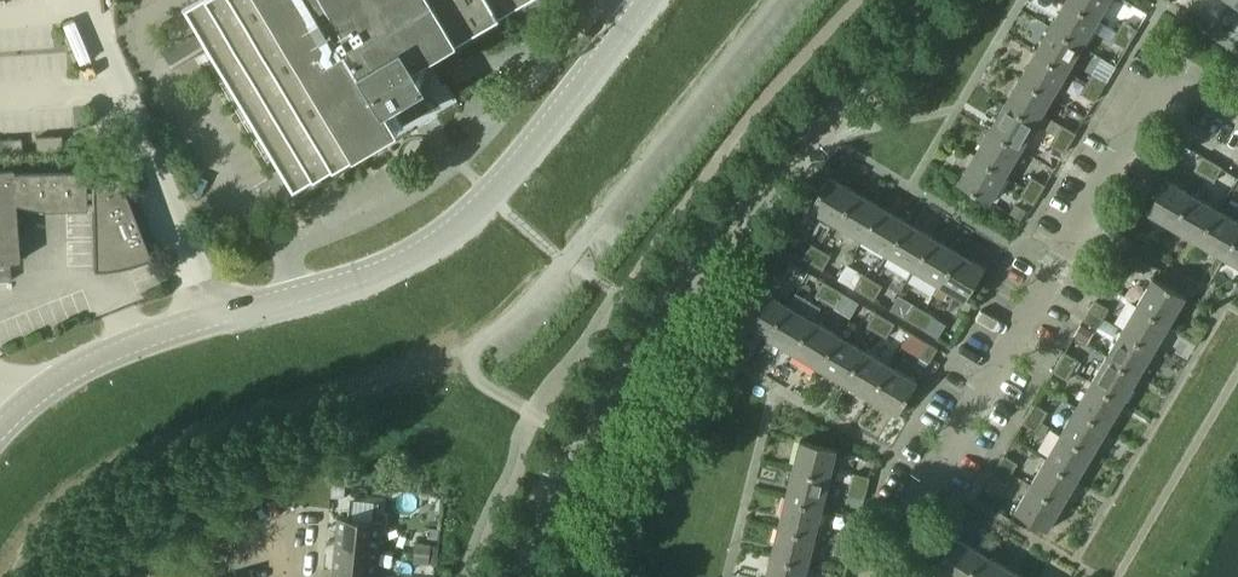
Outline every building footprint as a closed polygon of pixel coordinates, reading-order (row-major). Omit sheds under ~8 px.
[(296,186),(401,124),(398,120),(423,95),(419,87),(431,80),(419,59),(520,0),(196,0),(187,5),(211,46),(212,45),(296,186)] [(1098,20),(1110,0),(1066,0),(1066,1),(1098,20)] [(1050,27),(1083,46),(1098,20),(1066,1),(1050,27)] [(1117,31),(1131,40),(1137,30),(1123,21),(1117,31)] [(1035,53),(1067,72),(1083,46),(1050,27),(1035,53)] [(1111,41),(1126,49),(1131,40),(1117,31),(1111,41)] [(1020,78),(1052,97),(1067,72),(1035,53),(1020,78)] [(1087,83),(1101,91),(1107,81),(1093,73),(1087,83)] [(1004,104),(1037,123),(1052,97),(1020,78),(1004,104)] [(1081,93),(1095,101),(1101,91),(1087,83),(1081,93)] [(989,130),(1022,149),(1037,123),(1004,104),(989,130)] [(1056,135),(1070,143),(1076,133),(1062,125),(1056,135)] [(974,156),(1006,175),(1022,149),(989,130),(974,156)] [(35,137),(36,152),(62,150),(61,135),(35,137)] [(1050,144),(1065,153),(1070,143),(1056,135),(1050,144)] [(21,153),(20,139),(0,140),(0,155),(21,153)] [(958,182),(991,201),(1006,175),(974,156),(958,182)] [(1195,170),(1204,176),(1213,162),(1203,156),(1195,170)] [(1204,176),(1214,182),(1223,167),(1213,162),(1204,176)] [(19,260),(15,203),(44,209),(85,207),(85,171),(12,173),(12,169),(0,170),(0,261),(19,260)] [(91,207),(93,268),(151,246),(136,208),(131,210),(117,174),(90,185),(91,207)] [(810,208),(836,224),(856,191),(829,176),(810,208)] [(1026,186),(1040,195),(1046,185),(1031,177),(1026,186)] [(1147,212),(1174,227),(1193,195),(1166,179),(1147,212)] [(1020,196),(1034,204),(1040,195),(1026,186),(1020,196)] [(836,224),(862,239),(881,207),(856,191),(836,224)] [(1174,227),(1200,242),(1219,210),(1193,195),(1174,227)] [(862,239),(888,254),(907,222),(881,207),(862,239)] [(1226,258),(1237,237),(1237,221),(1219,210),(1200,242),(1226,258)] [(888,254),(914,269),(933,237),(907,222),(888,254)] [(914,269),(940,284),(959,252),(933,237),(914,269)] [(1237,265),(1237,237),(1226,258),(1237,265)] [(803,258),(813,263),(821,249),(811,244),(803,258)] [(813,263),(822,269),(831,255),(821,249),(813,263)] [(940,284),(966,300),(985,268),(959,252),(940,284)] [(773,270),(783,276),(791,262),(781,256),(773,270)] [(1115,268),(1129,276),(1135,266),(1120,258),(1115,268)] [(854,288),(864,294),(873,280),(863,274),(854,288)] [(1138,304),(1170,323),(1186,296),(1154,277),(1138,304)] [(864,294),(874,300),(882,286),(873,280),(864,294)] [(816,295),(825,301),(834,287),(824,281),(816,295)] [(825,301),(835,307),(844,293),(834,287),(825,301)] [(743,322),(769,337),(788,305),(762,290),(743,322)] [(1089,310),(1104,318),(1109,308),(1095,300),(1089,310)] [(906,319),(916,324),(924,310),(915,304),(906,319)] [(1123,329),(1155,349),(1170,323),(1138,304),(1123,329)] [(769,337),(795,353),(814,320),(788,305),(769,337)] [(916,324),(926,330),(934,316),(924,310),(916,324)] [(1084,320),(1098,328),(1104,318),(1089,310),(1084,320)] [(867,326),(877,332),(885,318),(876,312),(867,326)] [(877,332),(887,338),(895,323),(885,318),(877,332)] [(795,353),(821,368),(840,336),(814,320),(795,353)] [(1108,355),(1140,374),(1155,349),(1123,329),(1108,355)] [(821,368),(847,383),(866,351),(840,336),(821,368)] [(919,357),(929,363),(938,348),(928,343),(919,357)] [(847,383),(872,398),(891,366),(866,351),(847,383)] [(1059,361),(1073,370),(1079,360),(1065,352),(1059,361)] [(1092,381),(1125,400),(1140,374),(1108,355),(1092,381)] [(1053,371),(1067,380),(1073,370),(1059,361),(1053,371)] [(872,398),(899,414),(918,382),(891,366),(872,398)] [(1077,407),(1109,426),(1125,400),(1092,381),(1077,407)] [(1028,413),(1042,421),(1048,412),(1034,403),(1028,413)] [(1062,433),(1094,452),(1109,426),(1077,407),(1062,433)] [(1023,423),(1037,431),(1042,421),(1028,413),(1023,423)] [(1047,458),(1079,478),(1094,452),(1062,433),(1047,458)] [(794,470),(830,479),(838,449),(801,440),(794,470)] [(998,465),(1012,473),(1018,463),(1004,455),(998,465)] [(1031,484),(1064,503),(1079,478),(1047,458),(1031,484)] [(992,474),(1006,483),(1012,473),(998,465),(992,474)] [(786,499),(823,508),(830,479),(794,470),(786,499)] [(852,484),(867,488),(870,477),(854,473),(852,484)] [(849,495),(865,499),(867,488),(852,484),(849,495)] [(1016,511),(1048,530),(1064,503),(1031,484),(1016,511)] [(779,528),(815,537),(823,508),(786,499),(779,528)] [(336,544),(379,549),(382,522),(339,518),(336,544)] [(772,557),(808,566),(815,537),(779,528),(772,557)] [(837,542),(853,547),(856,535),(840,531),(837,542)] [(949,576),(967,576),(982,552),(955,537),(936,569),(949,576)] [(834,554),(850,558),(853,547),(837,542),(834,554)] [(333,570),(377,575),(379,549),(336,544),(333,570)] [(1007,568),(982,552),(967,576),(1002,576),(1007,568)] [(808,566),(772,557),(766,576),(805,576),(808,566)] [(1007,568),(1002,576),(1023,576),(1007,568)]
